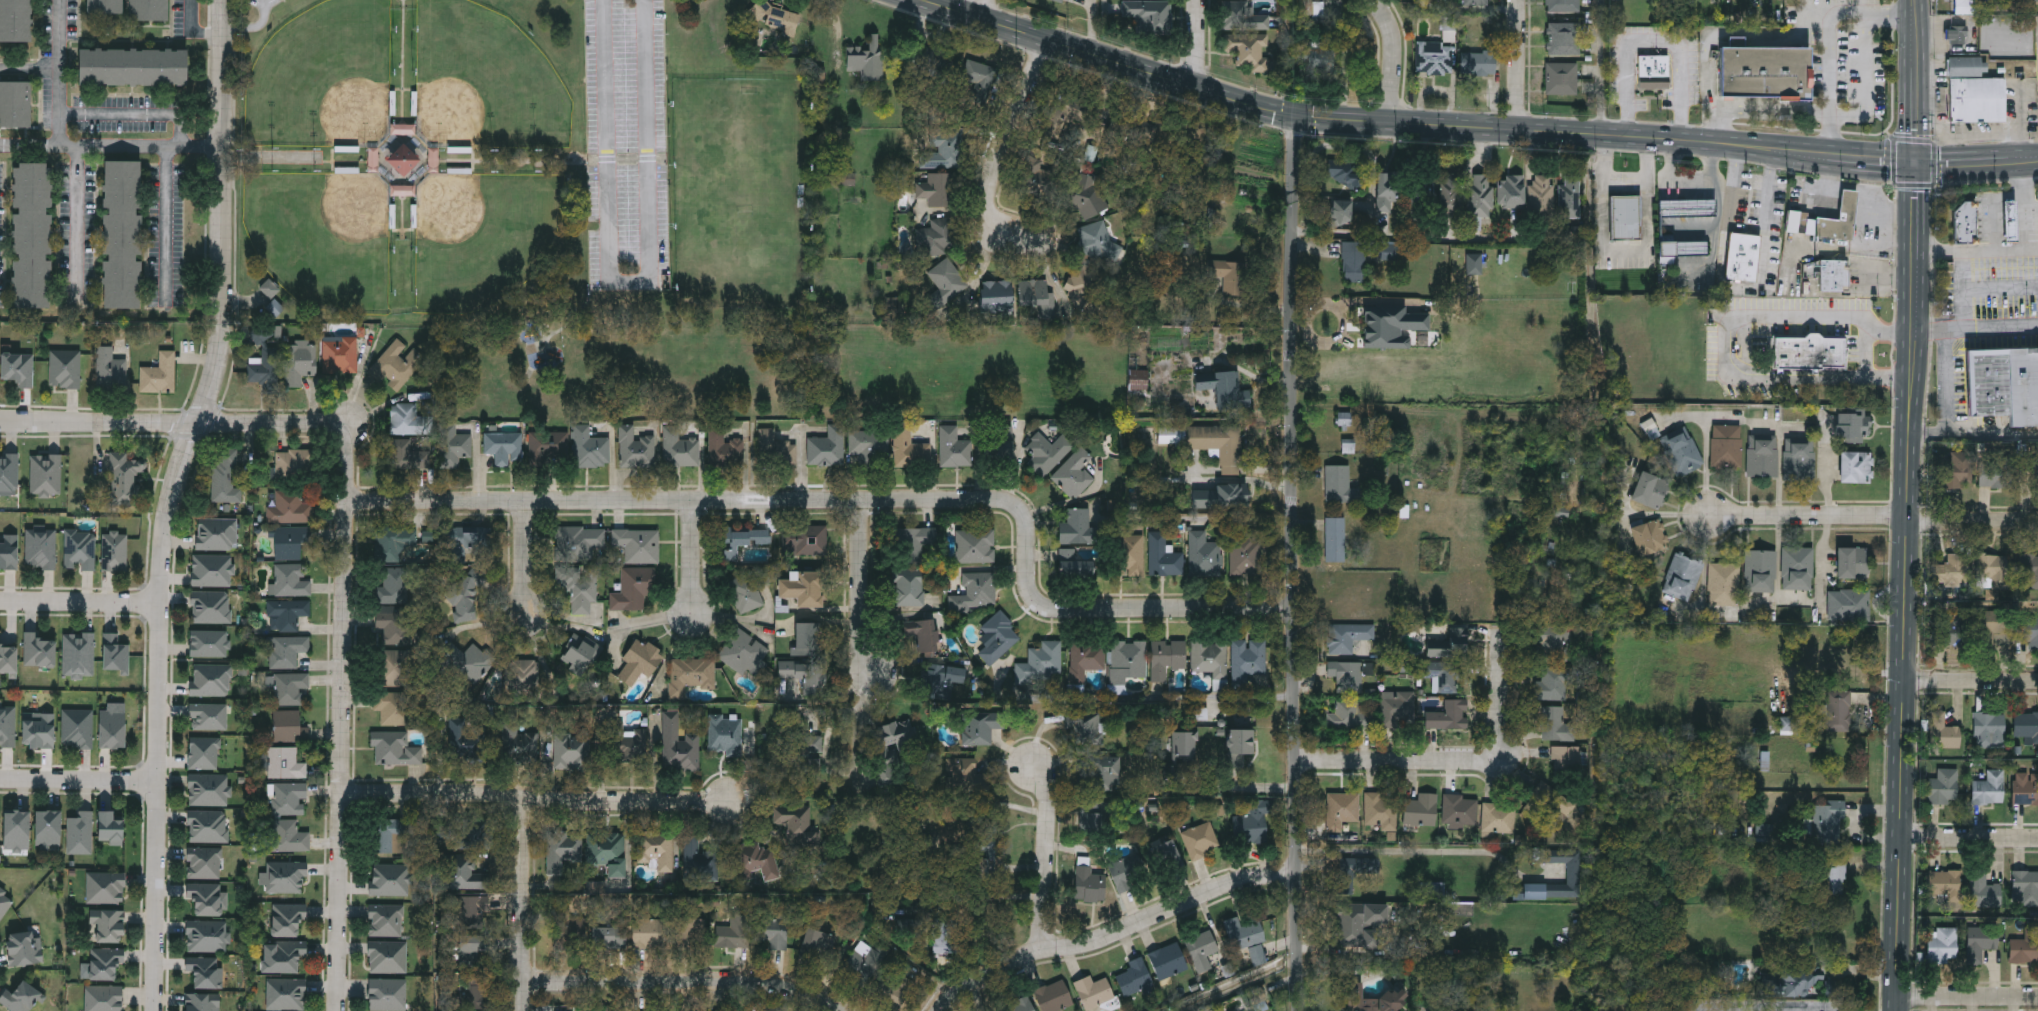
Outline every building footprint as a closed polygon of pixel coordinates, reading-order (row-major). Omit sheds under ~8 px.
[(31,42),(0,42),(0,0),(31,0),(31,42)] [(86,13),(86,0),(122,0),(122,14),(86,13)] [(129,21),(129,0),(169,0),(169,21),(129,21)] [(1122,17),(1122,0),(1170,0),(1170,32),(1143,32),(1143,17),(1122,17)] [(1294,20),(1294,0),(1312,0),(1312,1),(1323,1),(1323,20),(1294,20)] [(1546,11),(1546,0),(1579,0),(1579,11),(1546,11)] [(1965,2),(1965,0),(1980,0),(1980,14),(1957,14),(1957,2),(1965,2)] [(1221,28),(1221,1),(1252,1),(1252,12),(1268,12),(1268,28),(1221,28)] [(1546,54),(1546,22),(1579,22),(1579,54),(1546,54)] [(1966,28),(1966,44),(1946,44),(1946,28),(1966,28)] [(864,70),(847,70),(847,46),(869,47),(869,33),(882,33),(881,81),(864,81),(864,70)] [(1267,33),(1267,68),(1224,68),(1224,33),(1267,33)] [(1318,45),(1318,34),(1333,34),(1334,72),(1295,73),(1295,45),(1318,45)] [(1729,47),(1729,37),(1745,37),(1745,47),(1809,47),(1809,101),(1777,100),(1777,97),(1719,97),(1720,47),(1729,47)] [(1415,73),(1415,42),(1452,42),(1452,73),(1415,73)] [(933,74),(920,71),(926,47),(954,53),(946,87),(931,83),(933,74)] [(185,49),(185,85),(77,85),(77,49),(185,49)] [(1495,50),(1495,74),(1461,74),(1461,50),(1495,50)] [(2005,78),(2005,121),(1950,121),(1949,78),(1948,78),(1948,58),(1986,58),(1986,78),(2005,78)] [(960,80),(967,59),(996,68),(990,89),(960,80)] [(1576,63),(1576,99),(1548,99),(1548,63),(1576,63)] [(31,127),(0,127),(0,82),(31,82),(31,127)] [(415,133),(415,123),(391,123),(391,133),(415,133)] [(919,168),(919,150),(930,150),(930,132),(962,132),(962,168),(919,168)] [(384,158),(401,141),(420,159),(403,176),(384,158)] [(368,170),(368,147),(377,147),(377,170),(368,170)] [(428,170),(428,147),(437,147),(437,170),(428,170)] [(102,308),(103,160),(140,160),(139,308),(102,308)] [(1327,178),(1328,160),(1364,161),(1363,189),(1336,188),(1336,178),(1327,178)] [(12,308),(12,163),(49,163),(49,308),(12,308)] [(1104,179),(1093,216),(1065,207),(1076,170),(1104,179)] [(856,172),(856,184),(815,184),(815,172),(856,172)] [(927,183),(927,172),(952,172),(952,206),(927,206),(927,197),(915,197),(915,183),(927,183)] [(1391,211),(1377,211),(1377,172),(1402,172),(1402,201),(1391,201),(1391,211)] [(1410,207),(1410,172),(1430,172),(1430,207),(1410,207)] [(1460,213),(1438,213),(1438,172),(1460,172),(1460,213)] [(1468,182),(1473,182),(1473,174),(1493,174),(1493,215),(1468,215),(1468,182)] [(1523,174),(1523,205),(1499,205),(1499,174),(1523,174)] [(1553,174),(1553,218),(1529,218),(1529,174),(1553,174)] [(1580,174),(1580,217),(1559,217),(1559,174),(1580,174)] [(415,185),(415,194),(391,194),(391,185),(415,185)] [(1852,238),(1785,231),(1787,210),(1838,216),(1841,187),(1857,189),(1852,238)] [(1641,238),(1611,238),(1611,194),(1641,194),(1641,238)] [(1659,214),(1659,198),(1716,198),(1716,214),(1659,214)] [(1352,225),(1331,225),(1331,199),(1352,199),(1352,225)] [(2002,200),(2015,199),(2017,241),(2004,242),(2002,200)] [(1975,200),(1976,243),(1953,243),(1952,210),(1962,200),(1975,200)] [(916,228),(931,227),(930,219),(953,217),(955,252),(918,255),(916,228)] [(1115,248),(1090,260),(1077,233),(1102,221),(1115,248)] [(1760,234),(1756,280),(1725,277),(1730,231),(1760,234)] [(1707,240),(1707,254),(1658,254),(1658,240),(1707,240)] [(1343,250),(1364,250),(1364,279),(1343,279),(1343,250)] [(949,258),(968,288),(932,311),(924,299),(939,290),(927,272),(949,258)] [(1820,289),(1820,259),(1848,259),(1848,289),(1820,289)] [(1245,261),(1244,278),(1209,277),(1210,260),(1245,261)] [(1046,292),(1053,292),(1053,309),(1020,309),(1020,280),(1046,280),(1046,292)] [(980,281),(1012,281),(1012,311),(980,311),(980,281)] [(258,343),(252,334),(264,326),(270,335),(258,343)] [(1845,367),(1773,367),(1773,335),(1845,335),(1845,367)] [(357,372),(322,372),(323,337),(357,337),(357,372)] [(426,359),(398,392),(370,368),(397,338),(406,346),(398,354),(404,359),(413,348),(426,359)] [(316,376),(302,376),(302,386),(290,386),(290,340),(316,340),(316,376)] [(97,347),(113,347),(113,360),(126,360),(126,389),(97,389),(97,347)] [(262,358),(262,347),(277,347),(277,394),(263,394),(263,382),(247,382),(247,358),(262,358)] [(1966,350),(2037,347),(2037,425),(2010,426),(2010,414),(1968,416),(1966,350)] [(80,351),(80,388),(49,388),(49,351),(80,351)] [(140,392),(140,367),(159,367),(159,351),(175,351),(175,392),(140,392)] [(33,354),(33,388),(18,388),(18,382),(3,382),(3,354),(33,354)] [(1147,389),(1130,389),(1130,370),(1147,370),(1147,389)] [(1249,389),(1250,406),(1211,407),(1210,371),(1236,370),(1236,389),(1249,389)] [(433,435),(390,435),(390,404),(417,404),(417,415),(433,415),(433,435)] [(1869,413),(1869,438),(1837,438),(1837,413),(1869,413)] [(1351,423),(1344,424),(1343,414),(1350,414),(1351,423)] [(843,423),(843,464),(807,464),(807,437),(827,437),(827,422),(843,423)] [(459,466),(441,466),(441,423),(456,423),(456,434),(471,434),(471,457),(459,457),(459,466)] [(1742,424),(1742,467),(1712,467),(1712,424),(1742,424)] [(610,437),(610,466),(573,466),(573,425),(589,425),(589,437),(610,437)] [(655,436),(655,466),(618,466),(618,425),(634,425),(634,436),(655,436)] [(930,442),(930,466),(893,466),(893,425),(911,425),(911,442),(930,442)] [(940,466),(939,425),(958,425),(958,439),(971,439),(972,465),(940,466)] [(1012,462),(982,463),(981,439),(1003,439),(1003,426),(1011,426),(1012,462)] [(1240,426),(1241,474),(1220,475),(1219,449),(1185,449),(1185,427),(1240,426)] [(699,465),(663,465),(663,428),(679,428),(679,438),(699,438),(699,465)] [(744,440),(744,466),(709,466),(709,428),(724,428),(724,440),(744,440)] [(775,441),(796,441),(797,466),(758,466),(758,428),(775,428),(775,441)] [(1158,443),(1158,428),(1180,428),(1180,443),(1158,443)] [(1662,440),(1688,428),(1704,464),(1678,476),(1662,440)] [(858,456),(849,456),(849,429),(887,429),(887,464),(858,464),(858,456)] [(567,431),(567,466),(527,466),(527,431),(567,431)] [(1062,433),(1075,445),(1042,478),(1028,463),(1034,456),(1024,446),(1038,431),(1051,444),(1062,433)] [(509,466),(494,466),(494,453),(483,453),(483,433),(521,433),(521,461),(509,461),(509,466)] [(1748,476),(1748,435),(1778,435),(1778,476),(1748,476)] [(1814,437),(1814,480),(1784,480),(1784,437),(1814,437)] [(1050,478),(1080,445),(1092,456),(1082,467),(1093,478),(1074,499),(1050,478)] [(212,502),(213,448),(235,449),(235,487),(242,487),(242,503),(212,502)] [(308,450),(308,481),(272,481),(272,450),(308,450)] [(1840,482),(1840,451),(1872,451),(1872,482),(1840,482)] [(1948,462),(1948,451),(1971,451),(1971,489),(1936,489),(1936,462),(1948,462)] [(111,452),(129,452),(129,459),(147,459),(147,474),(138,474),(138,505),(111,505),(111,452)] [(18,494),(0,494),(0,454),(18,454),(18,494)] [(30,455),(61,455),(61,496),(30,496),(30,455)] [(2010,487),(1977,487),(1977,457),(2010,457),(2010,487)] [(1325,502),(1325,465),(1350,465),(1350,488),(1361,488),(1361,502),(1325,502)] [(1658,510),(1630,499),(1642,470),(1669,481),(1658,510)] [(1248,508),(1194,508),(1194,490),(1214,490),(1214,484),(1248,484),(1248,508)] [(302,502),(313,502),(313,523),(268,523),(268,508),(274,508),(274,492),(302,492),(302,502)] [(1094,543),(1058,543),(1058,522),(1067,522),(1067,508),(1090,508),(1090,525),(1094,525),(1094,543)] [(1344,561),(1325,561),(1325,517),(1344,517),(1344,561)] [(236,518),(236,551),(195,551),(195,518),(236,518)] [(1630,526),(1661,519),(1668,548),(1637,555),(1630,526)] [(827,525),(827,555),(782,555),(782,525),(827,525)] [(449,527),(490,527),(490,560),(448,559),(449,527)] [(605,527),(605,550),(596,550),(596,601),(590,601),(590,614),(570,613),(571,588),(554,588),(555,527),(605,527)] [(771,528),(771,545),(737,545),(737,561),(722,561),(723,527),(771,528)] [(922,556),(893,556),(893,527),(936,527),(936,544),(922,544),(922,556)] [(274,528),(310,528),(310,541),(301,541),(301,559),(274,559),(274,528)] [(55,529),(55,569),(25,569),(25,529),(55,529)] [(659,530),(659,563),(624,562),(624,547),(611,547),(611,529),(659,530)] [(994,562),(956,562),(956,529),(994,529),(994,562)] [(401,547),(400,562),(379,562),(379,530),(417,531),(417,547),(401,547)] [(1189,576),(1189,530),(1206,530),(1206,542),(1221,542),(1221,576),(1189,576)] [(64,569),(64,531),(94,531),(94,569),(64,569)] [(1149,575),(1149,531),(1166,531),(1166,552),(1183,552),(1183,575),(1149,575)] [(126,571),(101,571),(101,533),(126,533),(126,571)] [(1143,535),(1143,574),(1114,574),(1114,535),(1143,535)] [(1229,535),(1261,535),(1262,575),(1229,575),(1229,535)] [(17,568),(0,568),(0,537),(17,537),(17,568)] [(1782,589),(1782,547),(1813,547),(1813,589),(1782,589)] [(1867,547),(1867,577),(1836,577),(1836,547),(1867,547)] [(1075,550),(1075,560),(1093,560),(1093,578),(1057,578),(1057,550),(1075,550)] [(1745,592),(1745,550),(1775,550),(1775,592),(1745,592)] [(1703,561),(1692,601),(1663,593),(1675,553),(1703,561)] [(1933,583),(1933,564),(1947,564),(1947,553),(1966,553),(1966,583),(1933,583)] [(2020,554),(2037,554),(2037,589),(2020,589),(2020,554)] [(232,586),(191,586),(191,555),(232,555),(232,586)] [(1989,587),(1989,582),(1975,582),(1975,555),(2008,555),(2008,587),(1989,587)] [(1738,563),(1738,605),(1709,605),(1709,563),(1738,563)] [(311,580),(311,596),(272,596),(272,565),(304,565),(304,580),(311,580)] [(622,567),(650,567),(649,611),(609,610),(610,592),(621,592),(622,567)] [(375,603),(375,587),(381,587),(381,568),(408,568),(407,603),(375,603)] [(728,580),(767,569),(770,585),(759,588),(764,606),(736,613),(728,580)] [(893,605),(893,569),(923,569),(923,605),(893,605)] [(796,597),(777,597),(777,578),(787,578),(787,570),(822,570),(822,606),(796,606),(796,597)] [(994,571),(995,606),(950,608),(949,595),(964,594),(963,573),(994,571)] [(477,620),(454,621),(452,582),(462,582),(461,576),(475,575),(477,620)] [(1828,620),(1828,589),(1870,589),(1870,620),(1828,620)] [(230,592),(230,622),(190,622),(190,592),(230,592)] [(268,601),(310,601),(310,616),(299,616),(299,632),(268,632),(268,601)] [(375,610),(409,610),(409,643),(375,643),(375,610)] [(992,639),(981,627),(998,610),(1022,635),(990,665),(978,652),(992,639)] [(1971,647),(1971,645),(1946,647),(1944,614),(2008,610),(2009,632),(1992,633),(1993,645),(1971,647)] [(917,636),(904,636),(904,619),(936,619),(936,653),(917,653),(917,636)] [(793,656),(794,621),(823,622),(823,657),(793,656)] [(1374,624),(1374,640),(1353,640),(1353,653),(1328,653),(1328,624),(1374,624)] [(1569,661),(1539,661),(1539,626),(1569,626),(1569,661)] [(750,676),(717,658),(734,627),(768,645),(750,676)] [(1427,656),(1427,637),(1449,637),(1449,627),(1466,627),(1466,656),(1427,656)] [(55,640),(55,665),(24,665),(24,631),(38,631),(38,640),(55,640)] [(189,657),(189,631),(228,631),(228,657),(189,657)] [(63,674),(63,633),(94,633),(94,674),(63,674)] [(101,671),(101,633),(118,633),(118,643),(129,643),(129,671),(101,671)] [(559,662),(573,634),(598,647),(584,675),(559,662)] [(297,669),(269,669),(269,637),(310,637),(310,653),(297,653),(297,669)] [(650,677),(641,672),(633,686),(617,677),(625,660),(622,659),(634,637),(663,652),(650,677)] [(1061,639),(1061,680),(1015,680),(1015,662),(1028,662),(1028,647),(1041,647),(1041,639),(1061,639)] [(1227,639),(1227,676),(1192,676),(1192,639),(1227,639)] [(1266,676),(1248,676),(1248,684),(1232,684),(1232,639),(1266,639),(1266,676)] [(453,641),(466,640),(466,644),(479,643),(481,680),(455,681),(453,641)] [(1146,680),(1111,680),(1111,640),(1146,640),(1146,680)] [(1185,640),(1185,668),(1167,668),(1167,680),(1150,680),(1150,640),(1185,640)] [(1104,669),(1085,669),(1085,682),(1070,682),(1070,641),(1104,641),(1104,669)] [(16,672),(0,672),(0,645),(16,645),(16,672)] [(378,685),(378,650),(411,650),(411,685),(378,685)] [(670,657),(715,657),(715,687),(687,687),(686,698),(670,698),(670,657)] [(507,660),(537,660),(537,692),(507,692),(507,660)] [(778,660),(824,660),(824,691),(796,692),(796,678),(778,678),(778,660)] [(1363,692),(1337,692),(1337,676),(1328,676),(1328,662),(1372,662),(1372,673),(1363,673),(1363,692)] [(1456,692),(1425,692),(1425,662),(1468,662),(1468,680),(1456,680),(1456,692)] [(925,697),(929,663),(965,667),(962,688),(952,687),(951,700),(925,697)] [(231,665),(231,696),(190,696),(190,665),(231,665)] [(1540,667),(1567,667),(1567,700),(1540,700),(1540,667)] [(274,705),(274,673),(309,673),(309,689),(304,689),(304,705),(274,705)] [(1827,729),(1827,689),(1851,689),(1851,729),(1827,729)] [(1415,691),(1414,728),(1382,727),(1383,691),(1415,691)] [(373,711),(373,692),(415,693),(414,726),(380,725),(380,711),(373,711)] [(1337,698),(1369,698),(1369,728),(1337,728),(1337,698)] [(1445,711),(1445,699),(1466,699),(1466,729),(1425,728),(1426,711),(1445,711)] [(227,704),(227,730),(189,730),(189,704),(227,704)] [(1564,705),(1564,723),(1575,723),(1575,739),(1542,739),(1542,705),(1564,705)] [(15,746),(0,746),(0,707),(15,707),(15,746)] [(123,747),(98,747),(98,708),(123,708),(123,747)] [(63,710),(93,710),(93,748),(63,748),(63,710)] [(299,710),(299,728),(305,728),(305,741),(272,741),(272,710),(299,710)] [(1959,747),(1929,747),(1929,710),(1944,710),(1944,726),(1959,726),(1959,747)] [(699,729),(699,770),(662,769),(663,711),(679,711),(679,728),(699,729)] [(2004,747),(1973,747),(1973,712),(2004,712),(2004,747)] [(708,753),(708,713),(722,713),(722,719),(741,719),(741,753),(708,753)] [(992,745),(962,745),(962,713),(1001,713),(1001,727),(992,727),(992,745)] [(54,714),(54,748),(22,748),(22,714),(54,714)] [(1102,744),(1070,745),(1070,715),(1101,715),(1102,744)] [(484,761),(446,760),(446,717),(468,718),(467,726),(485,727),(484,761)] [(887,777),(873,727),(910,717),(916,738),(891,745),(899,774),(887,777)] [(1793,717),(1793,729),(1782,728),(1782,717),(1793,717)] [(646,761),(617,761),(617,756),(607,756),(607,720),(624,720),(624,731),(646,731),(646,761)] [(1197,729),(1197,761),(1172,761),(1172,729),(1197,729)] [(1252,729),(1252,754),(1242,754),(1242,767),(1227,767),(1227,729),(1252,729)] [(537,763),(503,762),(504,731),(537,732),(537,763)] [(422,764),(371,764),(371,732),(409,732),(409,745),(422,745),(422,764)] [(554,768),(554,735),(589,735),(589,768),(554,768)] [(189,769),(189,737),(220,737),(220,769),(189,769)] [(808,738),(808,758),(821,758),(820,771),(785,770),(786,737),(808,738)] [(1580,772),(1554,772),(1554,746),(1580,746),(1580,772)] [(296,747),(296,762),(306,762),(307,778),(269,778),(268,747),(296,747)] [(1078,754),(1117,754),(1117,791),(1078,791),(1078,754)] [(1956,769),(1956,803),(1926,803),(1926,779),(1936,779),(1936,769),(1956,769)] [(1972,804),(1972,780),(1986,780),(1986,769),(2002,769),(2002,804),(1972,804)] [(2013,773),(2037,774),(2037,805),(2013,804),(2013,773)] [(187,806),(187,774),(229,775),(229,806),(187,806)] [(1530,799),(1538,782),(1577,801),(1569,818),(1530,799)] [(305,783),(305,815),(272,815),(272,783),(305,783)] [(1365,828),(1365,792),(1397,792),(1397,828),(1365,828)] [(1359,793),(1359,822),(1344,822),(1344,831),(1327,831),(1327,793),(1359,793)] [(1404,825),(1404,800),(1419,800),(1419,793),(1437,793),(1437,825),(1404,825)] [(1443,826),(1443,795),(1476,795),(1476,826),(1443,826)] [(1844,800),(1842,843),(1813,842),(1813,833),(1804,833),(1804,818),(1813,818),(1813,803),(1826,804),(1826,799),(1844,800)] [(1081,800),(1101,800),(1101,835),(1081,835),(1081,800)] [(1235,814),(1250,814),(1250,801),(1265,800),(1266,842),(1235,843),(1235,814)] [(1482,803),(1515,803),(1515,832),(1482,832),(1482,803)] [(809,804),(809,829),(773,829),(773,810),(793,810),(793,804),(809,804)] [(67,854),(67,817),(76,817),(76,810),(92,810),(92,854),(67,854)] [(28,811),(28,850),(3,850),(3,811),(28,811)] [(35,811),(60,811),(60,847),(35,847),(35,811)] [(96,812),(112,812),(112,820),(122,820),(122,845),(96,845),(96,812)] [(228,842),(188,842),(188,812),(228,812),(228,842)] [(408,853),(371,853),(371,819),(408,819),(408,853)] [(310,852),(269,852),(269,820),(297,820),(297,832),(310,832),(310,852)] [(474,839),(465,840),(462,821),(471,820),(474,839)] [(1182,831),(1211,821),(1221,849),(1191,859),(1182,831)] [(623,876),(606,876),(606,865),(586,865),(586,833),(624,833),(623,876)] [(672,833),(672,871),(657,871),(657,862),(637,862),(637,833),(672,833)] [(580,859),(562,859),(562,875),(547,874),(547,834),(581,834),(580,859)] [(700,835),(701,859),(718,859),(718,876),(683,876),(683,835),(700,835)] [(1184,867),(1160,878),(1147,850),(1171,839),(1184,867)] [(764,881),(760,867),(742,872),(735,849),(759,842),(761,849),(771,847),(779,877),(764,881)] [(187,848),(223,848),(223,879),(187,879),(187,848)] [(1580,851),(1580,898),(1543,898),(1543,885),(1567,885),(1568,863),(1544,863),(1544,850),(1580,851)] [(1138,851),(1150,879),(1119,893),(1107,865),(1138,851)] [(490,890),(449,889),(449,854),(475,854),(474,874),(490,874),(490,890)] [(1825,894),(1825,860),(1846,860),(1846,894),(1825,894)] [(266,893),(266,862),(305,862),(305,893),(266,893)] [(369,896),(369,865),(409,865),(409,896),(369,896)] [(1075,865),(1104,865),(1104,900),(1075,900),(1075,865)] [(1960,871),(1960,898),(1928,898),(1928,870),(1960,871)] [(2000,906),(1970,906),(1970,870),(1986,870),(1986,885),(2000,885),(2000,906)] [(2011,871),(2037,871),(2037,905),(2011,905),(2011,871)] [(124,873),(124,904),(85,904),(85,873),(124,873)] [(186,884),(219,884),(219,916),(193,916),(193,900),(186,900),(186,884)] [(14,900),(0,923),(0,890),(14,900)] [(456,929),(456,896),(486,896),(486,929),(456,929)] [(1334,946),(1335,901),(1383,903),(1382,947),(1334,946)] [(306,920),(296,920),(296,937),(271,937),(271,904),(306,904),(306,920)] [(403,906),(403,936),(368,936),(368,906),(403,906)] [(555,948),(555,908),(569,908),(570,916),(584,916),(584,948),(555,948)] [(90,942),(91,910),(124,911),(124,943),(90,942)] [(716,922),(731,922),(731,914),(749,914),(749,946),(716,946),(716,922)] [(675,945),(675,918),(706,918),(706,945),(675,945)] [(787,949),(770,949),(770,939),(757,939),(757,918),(787,918),(787,949)] [(631,919),(664,919),(664,947),(631,947),(631,919)] [(1226,928),(1259,921),(1268,961),(1250,965),(1247,948),(1232,951),(1226,928)] [(227,922),(227,952),(186,952),(186,922),(227,922)] [(933,922),(958,922),(958,952),(933,952),(933,922)] [(2026,922),(2037,922),(2037,962),(2009,962),(2009,939),(2026,939),(2026,922)] [(591,947),(591,926),(625,926),(625,947),(591,947)] [(1966,964),(1966,927),(1997,927),(1997,948),(1982,948),(1982,964),(1966,964)] [(800,955),(807,928),(834,934),(828,962),(800,955)] [(1956,928),(1956,957),(1947,957),(1947,963),(1927,963),(1927,928),(1956,928)] [(1207,955),(1212,967),(1199,973),(1185,940),(1210,929),(1219,950),(1207,955)] [(9,966),(5,937),(39,932),(43,962),(9,966)] [(458,937),(479,937),(479,965),(458,965),(458,937)] [(842,970),(861,940),(884,955),(865,985),(842,970)] [(1188,968),(1159,981),(1148,954),(1177,941),(1188,968)] [(272,973),(272,942),(307,942),(307,957),(296,957),(296,973),(272,973)] [(406,942),(406,973),(368,973),(368,942),(406,942)] [(123,948),(123,963),(114,963),(114,980),(89,980),(89,948),(123,948)] [(218,957),(218,989),(192,989),(192,973),(185,973),(185,957),(218,957)] [(1114,969),(1142,957),(1153,984),(1125,996),(1114,969)] [(1765,972),(1820,971),(1820,994),(1766,995),(1765,972)] [(1094,981),(1107,977),(1115,998),(1085,1010),(1074,981),(1091,974),(1094,981)] [(486,1008),(459,1008),(459,975),(486,975),(486,1008)] [(41,996),(28,1010),(14,1010),(1,1000),(20,977),(41,996)] [(1073,1004),(1055,1010),(1042,1010),(1034,989),(1064,978),(1073,1004)] [(266,979),(306,979),(306,1010),(266,1010),(266,979)] [(406,979),(406,1010),(368,1010),(368,979),(406,979)] [(121,986),(121,1010),(85,1010),(85,986),(121,986)] [(219,993),(219,1010),(184,1010),(184,993),(219,993)] [(1029,996),(1034,1010),(1002,1010),(1000,1006),(1029,996)] [(1397,998),(1397,1010),(1351,1010),(1351,998),(1397,998)]
